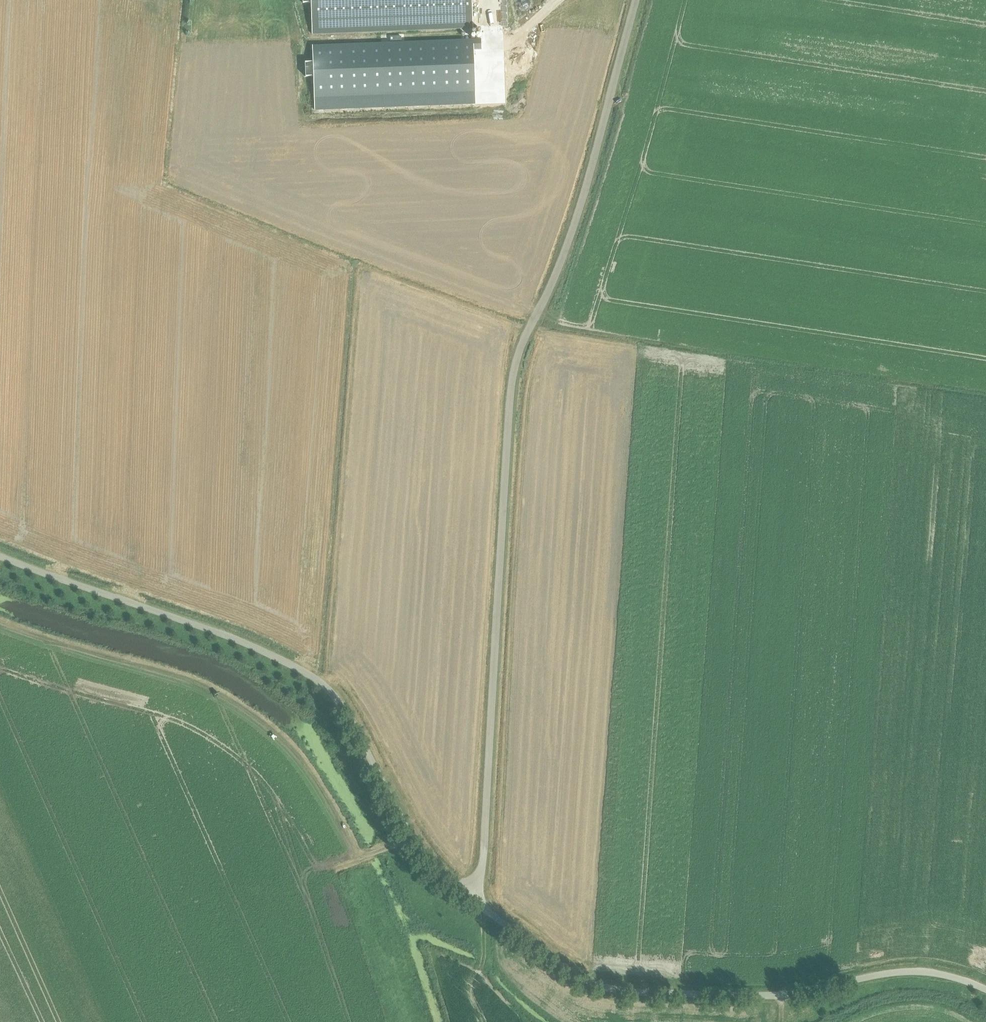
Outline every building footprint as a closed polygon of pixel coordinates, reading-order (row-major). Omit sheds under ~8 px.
[(312,34),(472,29),(471,0),(311,0),(312,34)] [(480,40),(312,47),(315,111),(473,105),(471,51),(481,50),(480,40)]
